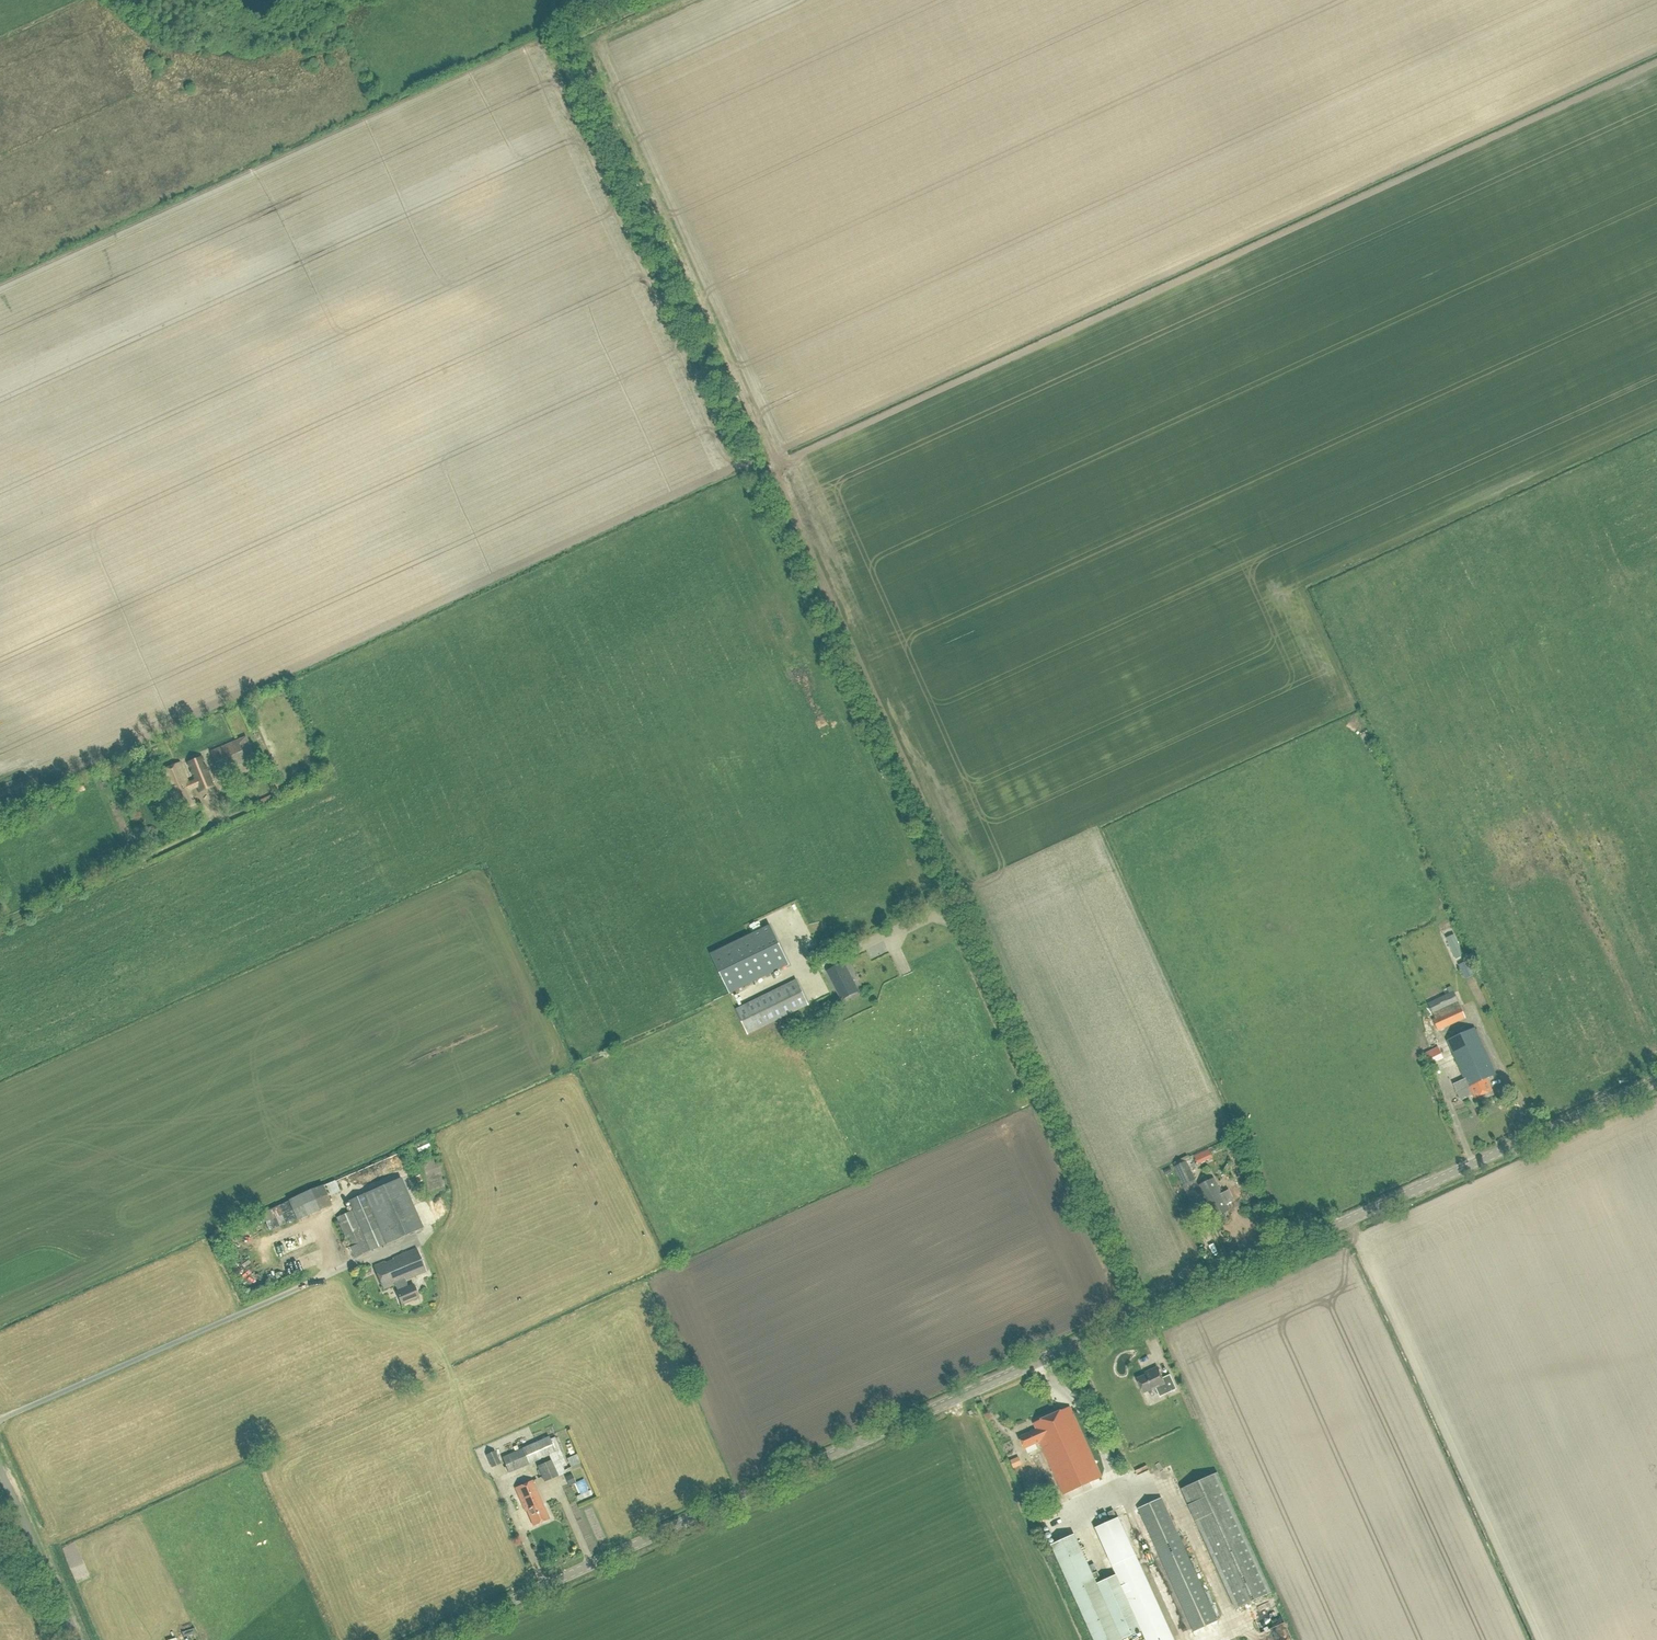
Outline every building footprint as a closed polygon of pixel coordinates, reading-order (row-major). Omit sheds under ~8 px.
[(220,774),(246,763),(237,741),(211,752),(220,774)] [(213,787),(201,757),(187,763),(194,779),(188,782),(180,763),(161,771),(171,797),(173,797),(179,812),(195,805),(189,791),(191,790),(191,789),(197,787),(199,792),(213,787)] [(256,802),(259,809),(277,800),(274,794),(256,802)] [(710,957),(728,997),(788,969),(769,929),(710,957)] [(1402,948),(1422,941),(1419,931),(1399,937),(1402,948)] [(1464,958),(1454,936),(1446,940),(1456,962),(1464,958)] [(841,1000),(858,991),(844,963),(826,972),(841,1000)] [(868,965),(863,968),(867,975),(872,971),(868,965)] [(1471,968),(1462,973),(1466,981),(1475,976),(1471,968)] [(748,1035),(809,1006),(797,981),(736,1010),(748,1035)] [(1433,1015),(1459,1003),(1454,992),(1428,1004),(1433,1015)] [(1437,1031),(1466,1018),(1460,1006),(1432,1019),(1437,1031)] [(1497,1073),(1476,1028),(1446,1041),(1463,1080),(1453,1084),(1461,1102),(1475,1095),(1476,1097),(1493,1089),(1488,1077),(1497,1073)] [(1202,1148),(1191,1153),(1196,1163),(1206,1158),(1202,1148)] [(1183,1186),(1194,1180),(1185,1162),(1174,1167),(1183,1186)] [(282,1172),(267,1175),(270,1187),(284,1184),(282,1172)] [(258,1191),(269,1188),(266,1176),(255,1179),(258,1191)] [(354,1258),(423,1228),(402,1179),(348,1202),(352,1211),(335,1218),(336,1219),(332,1221),(340,1239),(345,1237),(354,1258)] [(1213,1218),(1229,1210),(1213,1179),(1197,1187),(1213,1218)] [(297,1222),(332,1206),(323,1186),(261,1214),(269,1231),(285,1224),(285,1225),(296,1220),(297,1222)] [(1249,1197),(1254,1195),(1253,1194),(1258,1192),(1255,1186),(1246,1190),(1249,1197)] [(403,1282),(405,1281),(425,1273),(418,1249),(394,1259),(395,1262),(387,1265),(386,1263),(375,1268),(383,1290),(395,1285),(403,1282)] [(302,1255),(280,1266),(286,1278),(307,1267),(302,1255)] [(257,1264),(261,1278),(276,1275),(272,1260),(257,1264)] [(403,1282),(395,1285),(398,1292),(396,1293),(401,1305),(419,1298),(414,1286),(408,1288),(405,1281),(403,1282)] [(1150,1375),(1136,1381),(1143,1395),(1155,1390),(1159,1399),(1176,1392),(1169,1377),(1161,1381),(1156,1370),(1149,1373),(1150,1375)] [(1036,1431),(1020,1438),(1025,1450),(1040,1444),(1064,1496),(1101,1478),(1069,1409),(1033,1425),(1036,1431)] [(1139,1420),(1147,1439),(1154,1436),(1153,1435),(1161,1431),(1156,1421),(1154,1422),(1152,1418),(1147,1420),(1146,1418),(1139,1420)] [(1178,1419),(1165,1426),(1168,1431),(1181,1424),(1178,1419)] [(524,1438),(531,1434),(526,1423),(518,1427),(524,1438)] [(1016,1436),(1032,1429),(1029,1423),(1013,1430),(1016,1436)] [(563,1468),(550,1439),(549,1437),(502,1457),(509,1473),(549,1456),(551,1460),(536,1466),(543,1482),(565,1473),(563,1468)] [(563,1468),(567,1466),(555,1437),(550,1439),(563,1468)] [(492,1468),(501,1464),(495,1451),(486,1455),(492,1468)] [(575,1482),(571,1474),(566,1476),(569,1485),(575,1482)] [(1216,1475),(1180,1491),(1234,1611),(1270,1595),(1216,1475)] [(550,1518),(534,1482),(517,1489),(528,1514),(529,1513),(534,1525),(550,1518)] [(577,1502),(592,1495),(590,1491),(575,1497),(577,1502)] [(1193,1634),(1215,1624),(1160,1500),(1138,1510),(1193,1634)] [(1116,1575),(1097,1583),(1075,1537),(1052,1547),(1094,1639),(1122,1639),(1141,1631),(1145,1639),(1172,1639),(1118,1519),(1096,1529),(1116,1575)] [(1211,1610),(1217,1608),(1213,1600),(1208,1602),(1211,1610)] [(1272,1602),(1265,1605),(1271,1618),(1278,1615),(1272,1602)] [(179,1637),(187,1635),(188,1639),(194,1639),(191,1628),(178,1631),(179,1637)]
